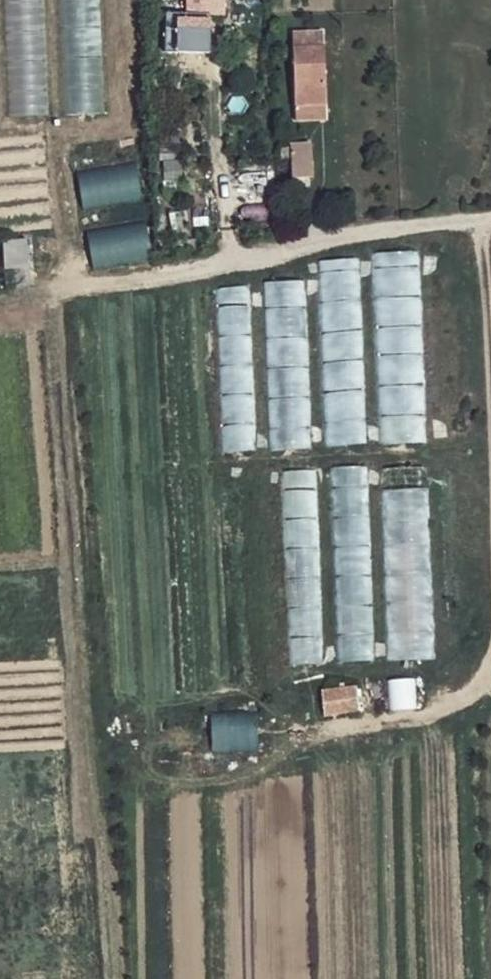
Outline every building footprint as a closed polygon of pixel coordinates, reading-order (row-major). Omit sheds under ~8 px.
[(193,13),(169,15),(168,52),(204,51),(205,16),(224,15),(226,0),(193,0),(193,13)] [(327,30),(297,32),(297,46),(327,45),(327,30)] [(327,45),(297,46),(297,82),(328,80),(327,45)] [(321,144),(299,144),(301,179),(325,179),(324,169),(313,170),(312,157),(323,156),(321,144)] [(323,156),(312,157),(313,170),(324,169),(323,156)] [(82,208),(141,196),(135,165),(76,177),(82,208)] [(146,224),(87,231),(91,265),(150,258),(146,224)] [(19,240),(7,241),(9,269),(21,269),(19,240)] [(30,242),(19,240),(21,269),(32,268),(30,242)] [(331,469),(332,496),(365,495),(365,468),(331,469)] [(325,693),(327,714),(363,711),(363,691),(325,693)] [(168,753),(259,748),(257,713),(166,718),(168,753)]
